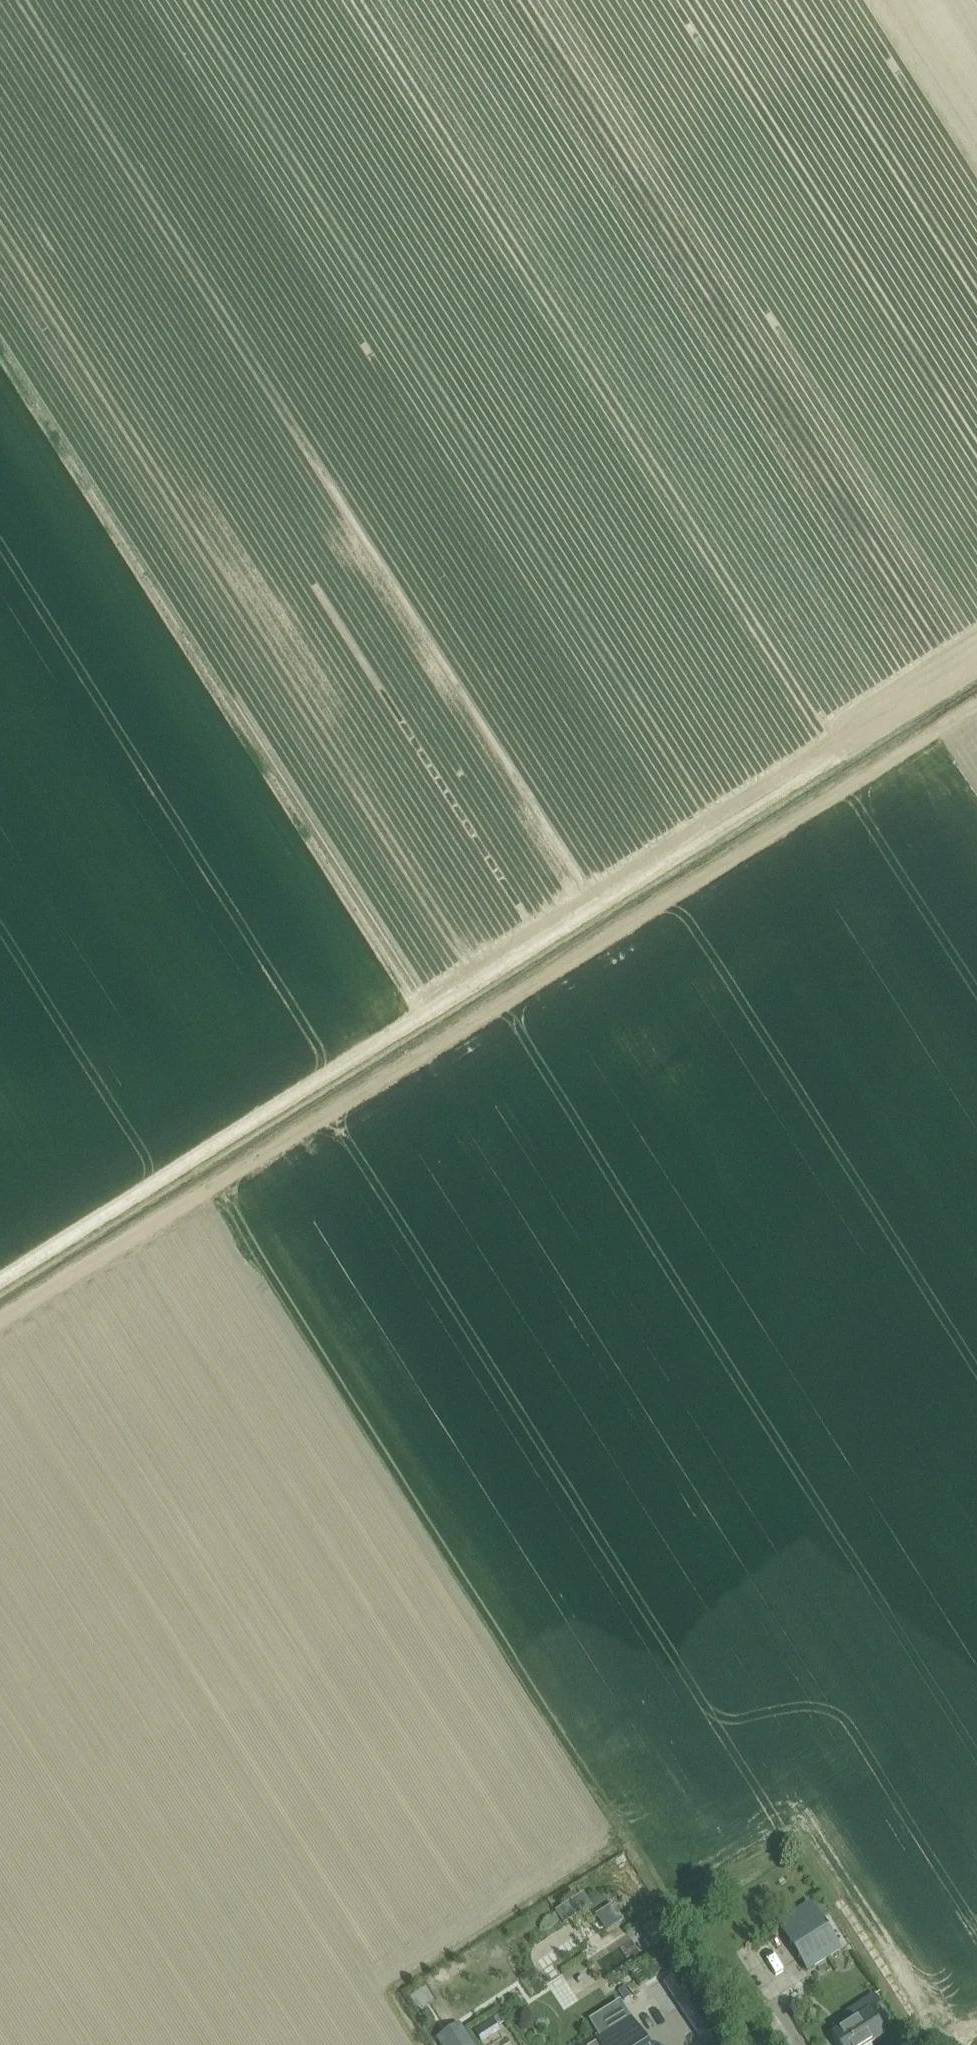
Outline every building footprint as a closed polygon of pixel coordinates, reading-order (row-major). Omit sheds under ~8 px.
[(807,1971),(839,1950),(814,1911),(782,1931),(807,1971)] [(879,2006),(873,1996),(847,2013),(853,2022),(832,2036),(837,2044),(870,2044),(884,2036),(879,2027),(888,2020),(879,2006)] [(442,2044),(473,2044),(459,2024),(437,2037),(442,2044)] [(632,2026),(603,2044),(645,2044),(632,2026)] [(492,2027),(476,2033),(481,2043),(496,2037),(492,2027)]
